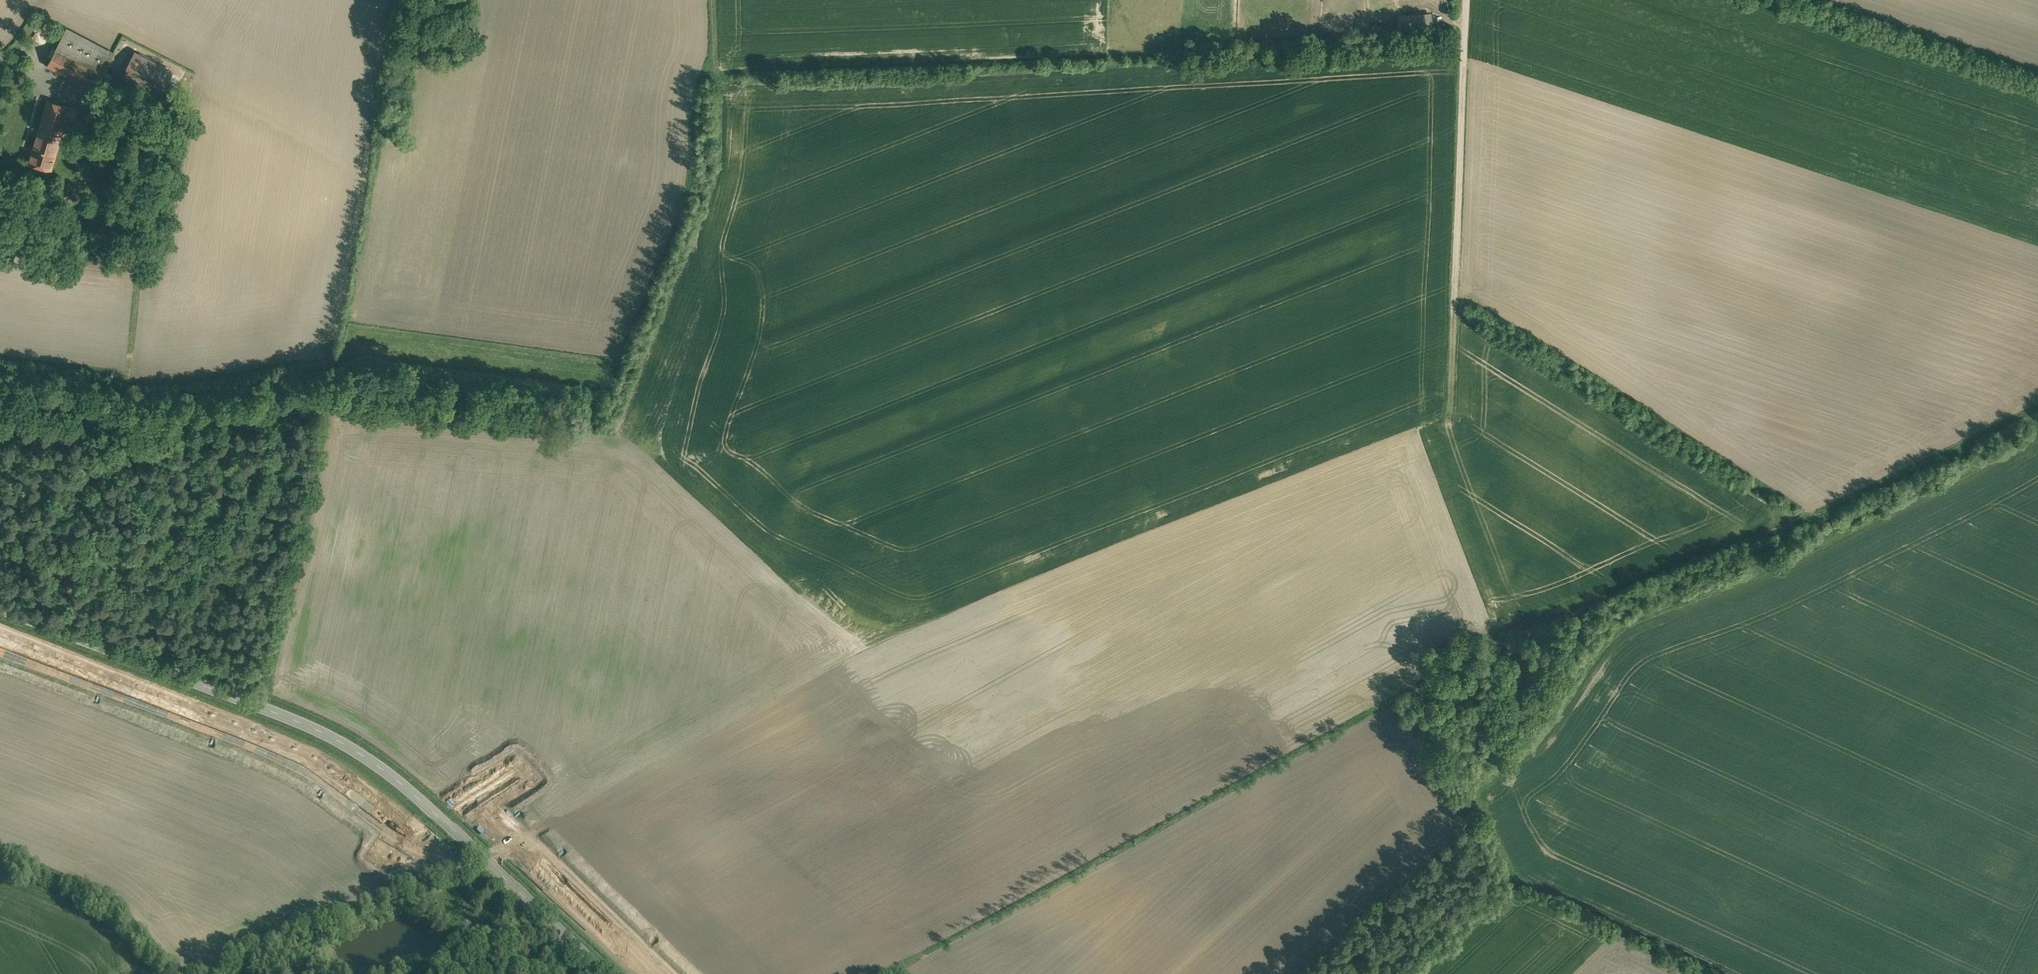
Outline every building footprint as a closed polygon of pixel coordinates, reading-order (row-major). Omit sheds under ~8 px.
[(1428,12),(1394,13),(1395,29),(1429,27),(1428,12)] [(121,43),(73,20),(56,55),(104,79),(121,43)] [(190,61),(145,40),(132,67),(177,88),(190,61)] [(66,91),(43,83),(30,116),(54,125),(66,91)] [(90,113),(98,126),(116,115),(108,102),(90,113)] [(53,127),(32,119),(24,140),(45,148),(53,127)]
